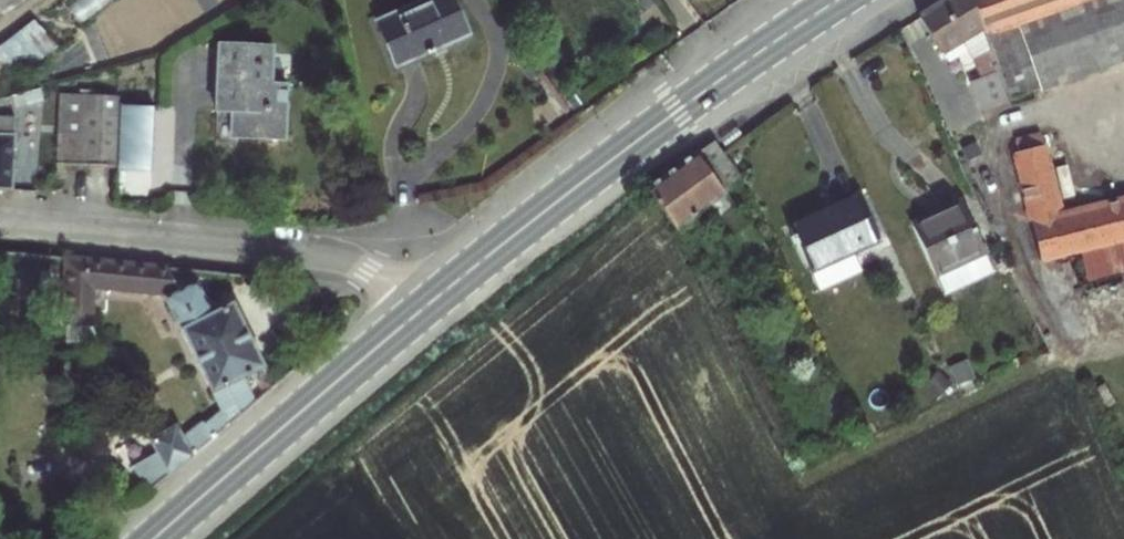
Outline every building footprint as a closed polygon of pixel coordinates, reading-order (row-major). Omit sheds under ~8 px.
[(15,0),(0,0),(0,9),(15,0)] [(376,23),(396,66),(432,50),(467,35),(452,0),(427,0),(376,23)] [(971,0),(945,0),(918,16),(941,53),(963,40),(975,60),(982,80),(970,84),(980,111),(1008,101),(986,42),(971,0)] [(986,42),(1008,101),(1123,60),(1123,0),(971,0),(986,42)] [(272,47),(219,45),(216,111),(235,112),(233,137),(235,138),(269,139),(282,140),(284,84),(270,84),(272,47)] [(435,56),(432,50),(396,66),(399,72),(435,56)] [(0,99),(0,191),(10,191),(15,109),(43,101),(39,89),(1,99),(0,99)] [(116,96),(58,94),(56,163),(114,165),(116,96)] [(235,144),(235,138),(233,137),(235,112),(216,111),(214,144),(235,144)] [(1061,218),(1040,135),(1014,141),(1018,152),(1014,153),(1039,261),(1074,252),(1123,240),(1123,203),(1061,218)] [(713,142),(697,156),(697,155),(647,190),(652,198),(676,230),(707,206),(751,264),(771,249),(726,190),(743,177),(713,142)] [(954,185),(904,209),(935,276),(985,253),(954,185)] [(860,196),(789,228),(816,286),(864,264),(857,250),(880,240),(860,196)] [(1074,252),(1082,282),(1123,273),(1123,240),(1074,252)] [(169,273),(167,268),(65,258),(66,342),(99,342),(92,327),(91,286),(155,293),(169,273)] [(179,291),(169,273),(155,293),(163,294),(212,393),(221,411),(205,425),(203,422),(182,438),(176,426),(150,441),(157,452),(131,467),(150,490),(256,403),(243,378),(264,367),(232,304),(211,315),(195,283),(179,291)] [(48,356),(40,355),(35,360),(36,368),(40,373),(49,373),(53,368),(53,360),(48,356)]
